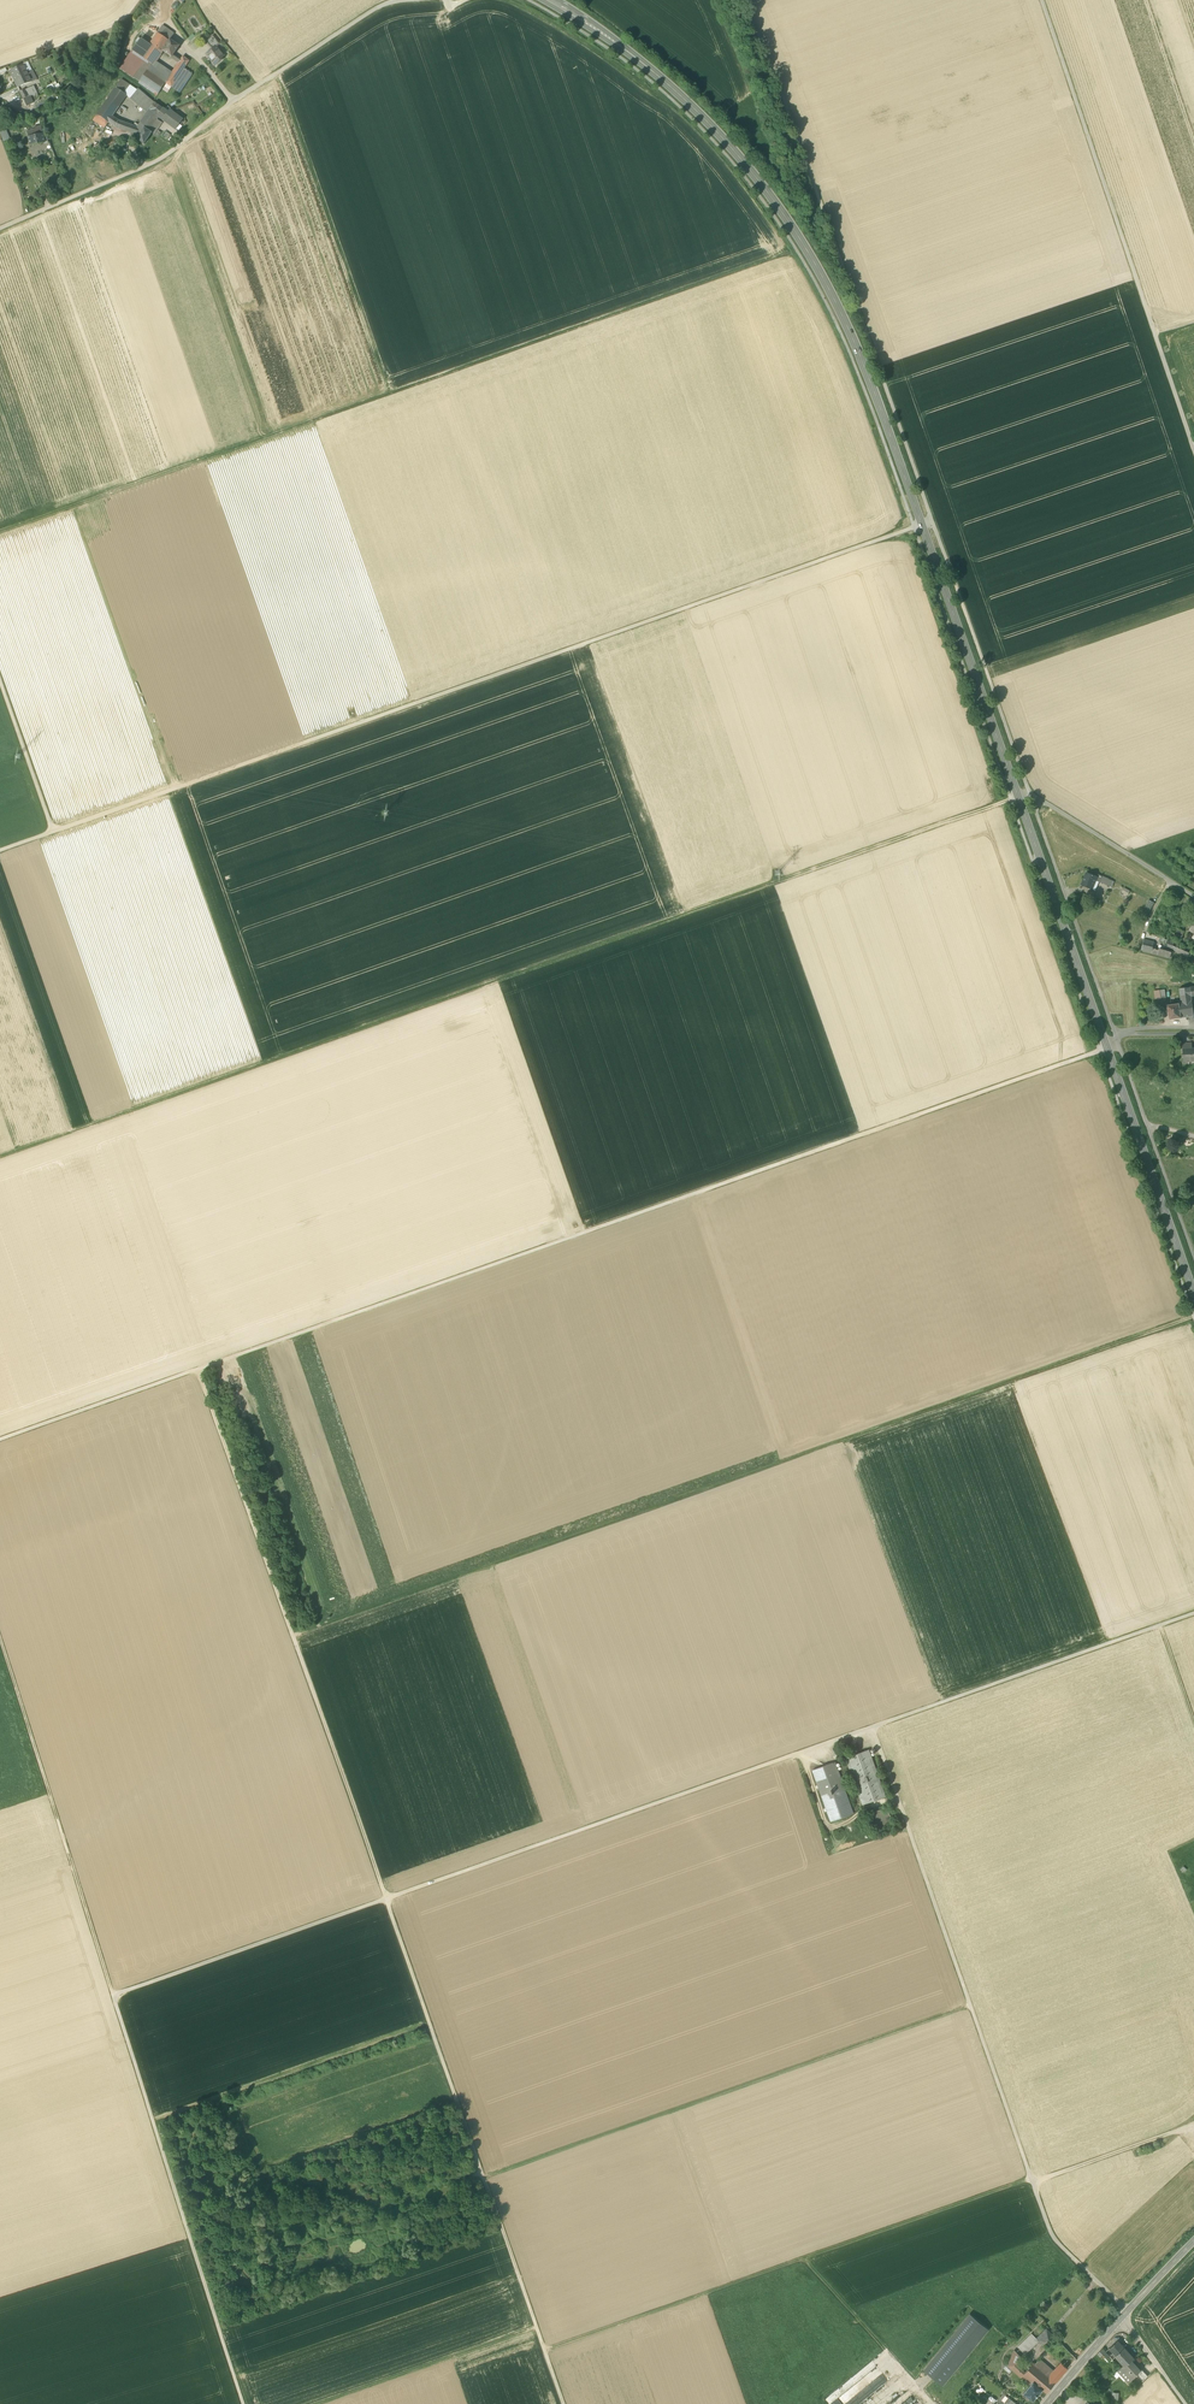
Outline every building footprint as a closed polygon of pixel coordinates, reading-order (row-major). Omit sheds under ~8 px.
[(151,64),(153,65),(156,62),(163,51),(162,51),(166,44),(161,41),(164,37),(169,41),(170,39),(171,39),(175,34),(162,25),(149,44),(141,38),(132,51),(146,61),(151,64)] [(206,42),(211,49),(215,46),(216,47),(220,44),(213,36),(206,42)] [(163,51),(172,57),(175,53),(180,45),(171,39),(170,39),(169,41),(164,37),(161,41),(166,44),(162,51),(163,51)] [(211,61),(215,66),(222,60),(222,58),(224,56),(220,50),(219,51),(216,47),(215,46),(211,49),(209,51),(209,52),(206,54),(211,60),(211,61)] [(132,52),(120,69),(132,77),(144,60),(132,52)] [(172,57),(179,62),(182,58),(175,53),(172,57)] [(183,56),(182,58),(179,62),(172,73),(178,76),(171,87),(179,92),(192,73),(184,68),(189,60),(183,56)] [(28,61),(23,64),(27,72),(32,69),(28,61)] [(151,64),(146,61),(134,78),(139,82),(147,70),(151,64)] [(169,71),(156,62),(153,65),(151,64),(147,70),(162,80),(169,71)] [(32,72),(28,74),(27,72),(23,64),(10,70),(17,87),(31,81),(36,79),(32,72)] [(32,69),(27,72),(28,74),(32,72),(36,79),(37,78),(32,69)] [(165,83),(171,87),(178,76),(172,73),(169,71),(162,80),(147,70),(139,82),(158,94),(161,89),(165,83)] [(115,88),(124,93),(129,85),(121,80),(115,88)] [(171,87),(165,83),(161,89),(167,93),(171,87)] [(130,98),(137,90),(129,85),(124,93),(127,95),(130,98)] [(34,86),(24,90),(25,92),(34,88),(36,92),(30,95),(31,96),(37,93),(34,86)] [(34,88),(25,92),(27,96),(30,95),(36,92),(34,88)] [(115,88),(97,115),(108,122),(112,116),(127,95),(124,93),(115,88)] [(130,98),(147,112),(149,109),(155,103),(138,88),(137,90),(130,98)] [(23,99),(26,105),(33,102),(31,96),(30,95),(27,96),(23,99)] [(149,109),(147,112),(138,125),(137,127),(135,126),(132,134),(138,136),(144,127),(150,131),(152,128),(157,120),(159,117),(158,116),(163,109),(155,103),(149,109)] [(163,109),(158,116),(159,117),(175,129),(182,120),(169,110),(168,112),(163,109)] [(108,122),(97,115),(93,121),(104,128),(108,122)] [(118,120),(112,116),(108,122),(115,127),(124,130),(127,123),(118,120)] [(157,120),(152,128),(156,131),(162,123),(157,120)] [(135,126),(133,126),(127,123),(124,130),(132,134),(135,126)] [(144,127),(138,136),(137,137),(138,141),(144,144),(152,133),(150,131),(144,127)] [(3,142),(9,139),(5,129),(0,131),(0,133),(3,142)] [(28,137),(29,145),(44,142),(43,138),(42,134),(37,136),(35,129),(28,131),(29,137),(28,137)] [(171,135),(165,131),(160,137),(166,141),(171,135)] [(587,650),(575,653),(577,660),(588,657),(587,650)] [(1092,890),(1096,881),(1098,877),(1097,877),(1087,873),(1082,886),(1092,890)] [(1099,882),(1110,887),(1112,882),(1112,881),(1109,880),(1109,879),(1101,876),(1099,882)] [(1130,891),(1124,888),(1121,893),(1128,896),(1130,891)] [(1144,910),(1149,912),(1154,903),(1148,901),(1144,910)] [(1166,943),(1177,948),(1179,943),(1184,931),(1173,927),(1167,940),(1166,943)] [(1152,952),(1153,947),(1154,942),(1144,940),(1141,950),(1152,952)] [(1159,949),(1159,950),(1157,954),(1170,958),(1172,952),(1159,949)] [(1179,988),(1181,1001),(1192,1000),(1191,996),(1193,996),(1193,987),(1179,988)] [(1165,990),(1160,990),(1154,991),(1155,1000),(1161,999),(1166,998),(1165,990)] [(1192,1000),(1181,1001),(1178,1001),(1179,1004),(1181,1018),(1190,1017),(1193,1016),(1193,1015),(1192,1000)] [(1167,1005),(1169,1020),(1181,1018),(1179,1004),(1167,1005)] [(1192,1048),(1185,1049),(1186,1062),(1193,1061),(1193,1048),(1192,1048)] [(846,1758),(863,1804),(885,1796),(869,1750),(846,1758)] [(831,1821),(854,1813),(835,1762),(813,1770),(831,1821)] [(924,2370),(943,2385),(989,2329),(970,2314),(924,2370)] [(1039,2341),(1042,2345),(1053,2335),(1047,2329),(1037,2339),(1039,2341)] [(1025,2355),(1039,2341),(1037,2339),(1032,2333),(1018,2347),(1025,2355)] [(1056,2358),(1061,2363),(1067,2369),(1076,2358),(1053,2335),(1042,2345),(1056,2358)] [(1109,2348),(1116,2355),(1124,2348),(1118,2341),(1109,2348)] [(1115,2355),(1124,2365),(1125,2366),(1131,2361),(1134,2358),(1124,2347),(1124,2348),(1116,2355),(1115,2355)] [(1101,2357),(1103,2355),(1106,2352),(1102,2348),(1098,2354),(1099,2356),(1101,2357)] [(1014,2350),(1008,2365),(1012,2370),(1021,2378),(1022,2377),(1022,2376),(1024,2374),(1016,2366),(1017,2364),(1020,2356),(1016,2352),(1014,2350)] [(1113,2359),(1106,2352),(1103,2355),(1110,2362),(1113,2359)] [(1040,2359),(1035,2365),(1049,2376),(1054,2371),(1040,2359)] [(1140,2371),(1131,2361),(1125,2366),(1124,2365),(1117,2370),(1118,2371),(1121,2374),(1126,2380),(1129,2383),(1135,2376),(1136,2375),(1140,2371)] [(1047,2393),(1056,2383),(1049,2376),(1035,2365),(1033,2363),(1026,2372),(1024,2374),(1043,2390),(1047,2393)] [(1061,2363),(1058,2367),(1064,2372),(1067,2369),(1061,2363)] [(1026,2372),(1017,2364),(1016,2366),(1024,2374),(1026,2372)] [(1009,2373),(1012,2370),(1008,2365),(1007,2365),(1004,2368),(1009,2373)] [(1058,2367),(1054,2371),(1060,2377),(1064,2372),(1058,2367)] [(1136,2375),(1139,2378),(1145,2373),(1141,2370),(1140,2371),(1136,2375)] [(1054,2371),(1049,2376),(1056,2383),(1060,2377),(1054,2371)] [(889,2381),(883,2373),(855,2395),(850,2388),(858,2383),(855,2379),(827,2400),(830,2403),(858,2403),(889,2381)] [(1148,2376),(1145,2373),(1139,2378),(1142,2381),(1148,2376)] [(1043,2390),(1024,2374),(1022,2376),(1022,2377),(1031,2384),(1024,2393),(1033,2400),(1043,2390)]
